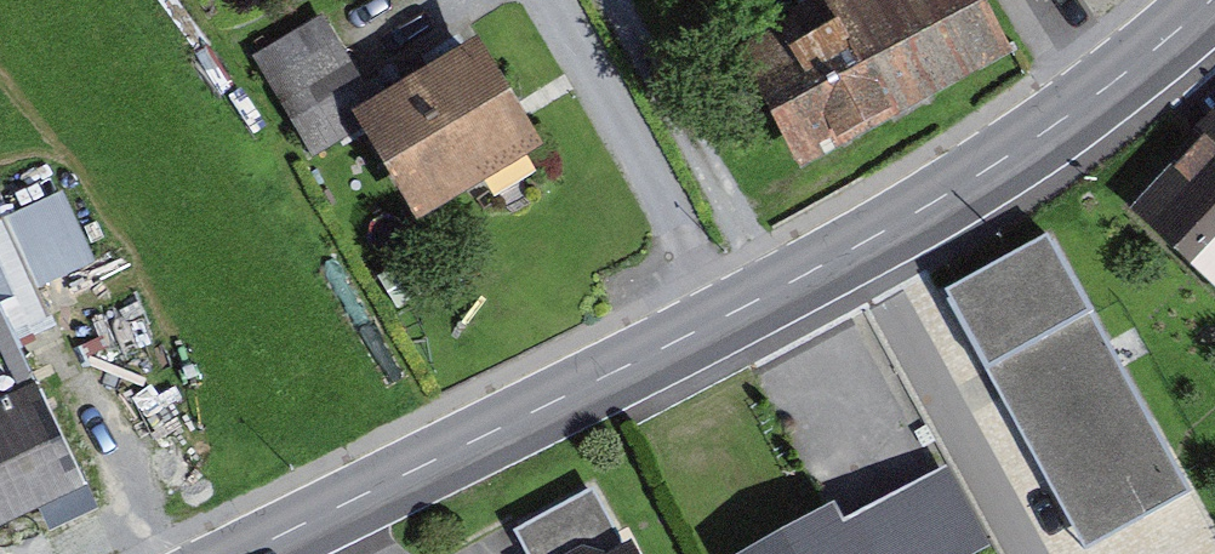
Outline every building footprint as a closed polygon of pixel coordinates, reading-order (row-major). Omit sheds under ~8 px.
[(993,0),(822,0),(737,45),(803,170),(1022,54),(993,0)] [(261,49),(291,105),(362,66),(332,11),(261,49)] [(575,162),(519,54),(393,120),(449,228),(575,162)] [(1149,206),(1214,268),(1214,135),(1149,206)] [(90,197),(0,237),(0,346),(130,289),(90,197)] [(1069,230),(964,285),(1101,543),(1206,487),(1069,230)] [(114,499),(69,391),(0,420),(0,548),(114,499)] [(751,553),(996,553),(1003,550),(963,471),(867,519),(858,500),(751,553)] [(609,489),(530,532),(541,553),(645,553),(609,489)]
